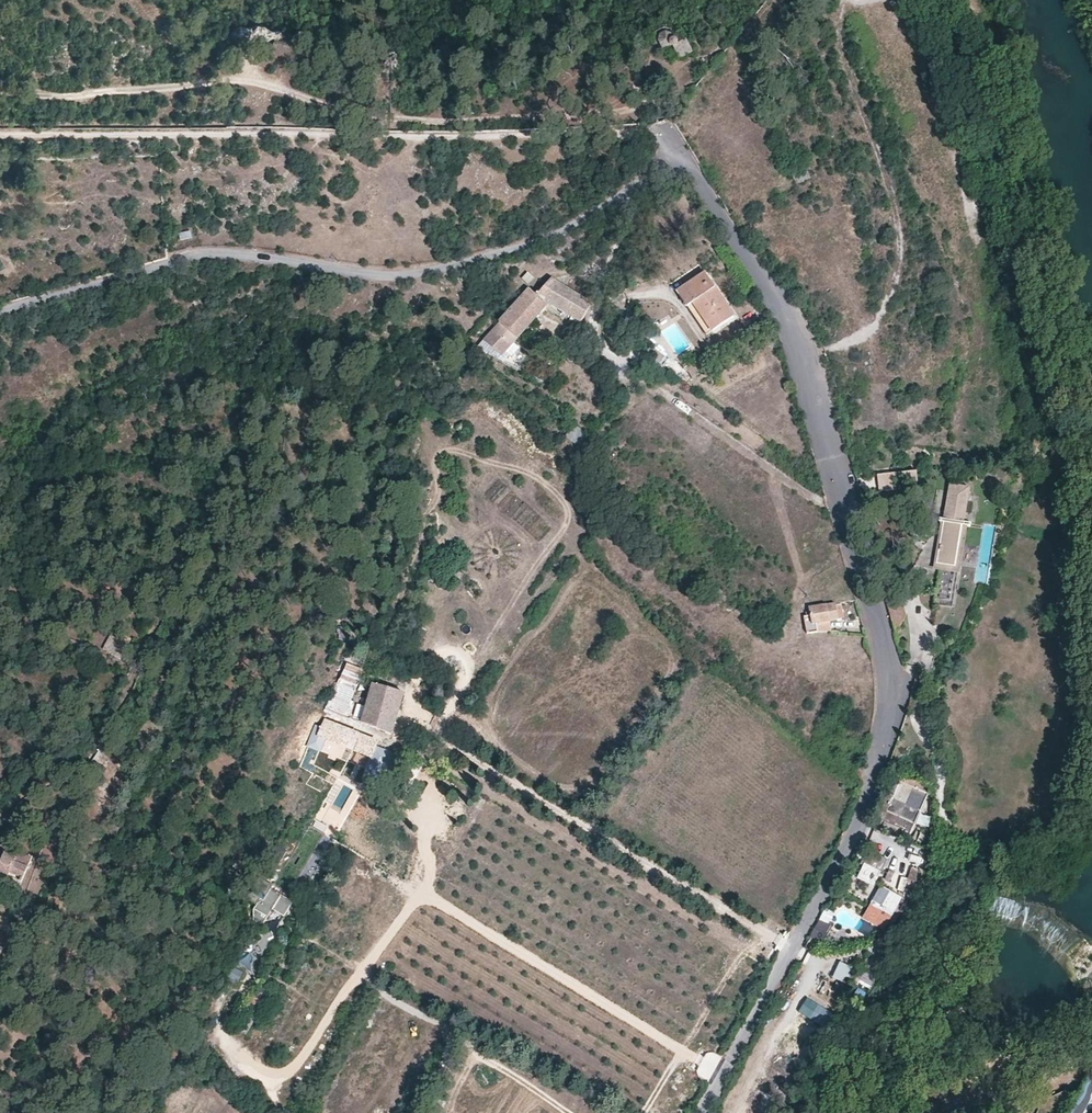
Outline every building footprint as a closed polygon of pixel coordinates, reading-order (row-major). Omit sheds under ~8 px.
[(681,58),(694,52),(687,39),(682,40),(680,37),(678,35),(675,34),(672,34),(669,35),(665,33),(662,34),(660,38),(664,47),(671,44),(676,47),(681,58)] [(191,231),(179,235),(180,243),(188,241),(192,240),(191,231)] [(693,303),(712,331),(736,316),(705,271),(696,277),(692,280),(693,283),(679,293),(688,306),(693,303)] [(484,340),(491,346),(502,356),(507,349),(548,303),(581,321),(582,321),(582,320),(591,304),(591,303),(590,303),(590,302),(583,298),(563,285),(551,277),(537,293),(529,288),(484,340)] [(677,290),(679,293),(693,283),(692,280),(677,290)] [(707,335),(712,331),(693,303),(688,306),(707,335)] [(764,328),(758,320),(744,330),(750,338),(764,328)] [(515,340),(507,349),(513,354),(521,345),(515,340)] [(659,349),(652,344),(647,351),(661,362),(664,358),(656,351),(659,349)] [(667,355),(659,349),(656,351),(664,358),(667,355)] [(657,379),(665,368),(653,358),(644,370),(657,379)] [(1039,448),(1042,438),(1031,436),(1029,446),(1039,448)] [(917,481),(916,470),(901,471),(898,482),(917,481)] [(943,522),(936,564),(940,564),(934,600),(949,602),(969,488),(949,484),(943,519),(943,522)] [(869,500),(861,501),(864,514),(872,513),(869,500)] [(930,536),(932,524),(914,521),(912,534),(930,536)] [(844,615),(841,603),(835,605),(838,616),(844,615)] [(832,630),(829,618),(838,616),(835,605),(827,606),(826,605),(810,609),(810,610),(810,615),(804,616),(807,631),(832,630)] [(120,638),(112,634),(105,649),(130,661),(133,655),(137,647),(130,643),(132,638),(123,632),(120,638)] [(82,649),(84,643),(77,640),(75,646),(82,649)] [(365,674),(353,668),(317,746),(317,747),(318,747),(328,752),(326,758),(341,765),(344,760),(349,762),(354,751),(363,756),(376,762),(384,746),(340,725),(365,674)] [(394,733),(404,696),(375,688),(366,725),(394,733)] [(885,823),(914,830),(923,792),(895,785),(885,823)] [(918,813),(916,822),(928,825),(931,816),(918,813)] [(9,873),(23,879),(33,855),(18,849),(17,849),(17,850),(14,855),(5,851),(0,863),(0,870),(9,873)] [(283,876),(297,852),(295,851),(278,879),(280,881),(283,876)] [(874,885),(880,868),(863,861),(856,878),(874,885)] [(9,873),(0,870),(0,875),(2,876),(7,878),(9,873)] [(900,875),(897,888),(904,889),(908,876),(900,875)] [(255,921),(264,927),(274,912),(285,919),(294,904),(273,890),(275,887),(262,878),(255,889),(256,890),(254,894),(252,893),(248,899),(258,905),(254,910),(255,921)] [(884,930),(902,896),(880,885),(862,918),(884,930)] [(817,919),(811,935),(823,940),(830,923),(817,919)] [(832,976),(844,980),(850,964),(838,960),(832,976)] [(864,967),(855,976),(867,986),(876,977),(864,967)] [(247,1035),(256,1017),(245,1011),(235,1028),(247,1035)]
